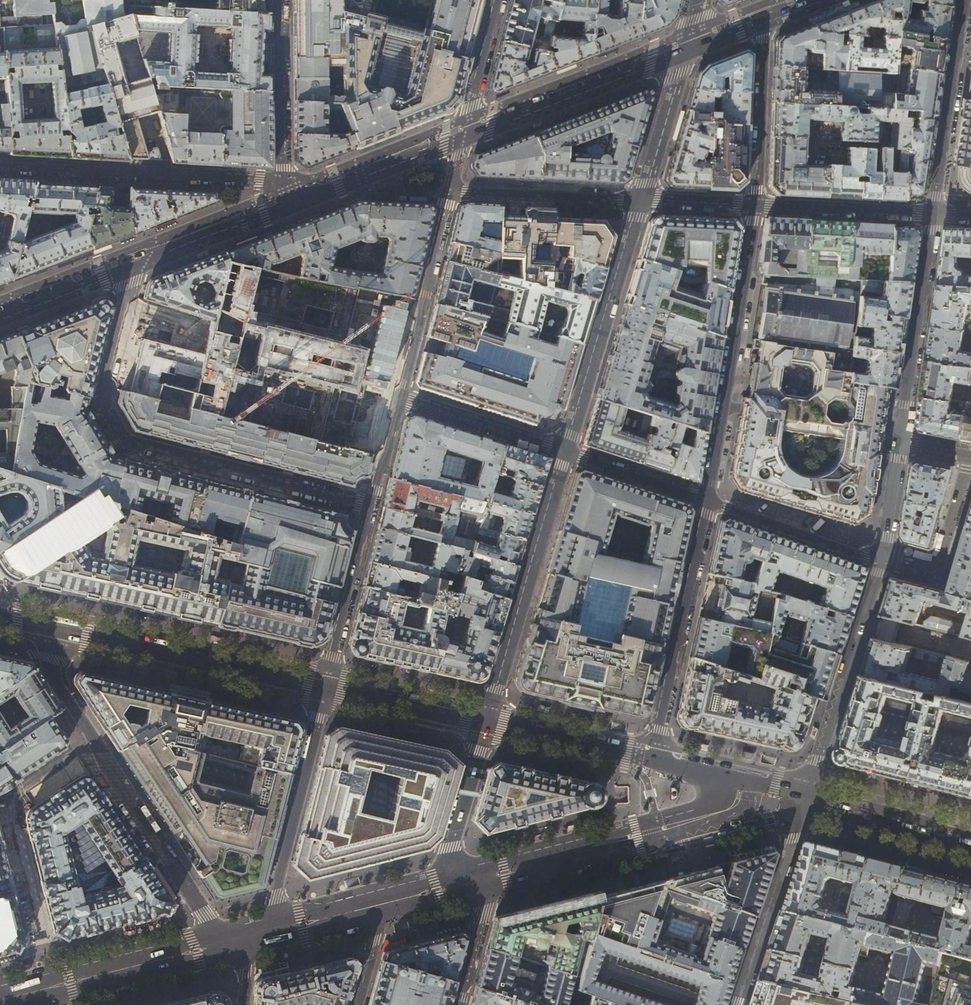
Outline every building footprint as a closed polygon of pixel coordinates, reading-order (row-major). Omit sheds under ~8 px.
[(3,28),(42,26),(41,15),(52,14),(51,0),(12,0),(13,17),(0,17),(0,28),(3,28)] [(84,19),(79,19),(76,23),(76,24),(62,26),(62,25),(59,21),(53,22),(55,36),(90,26),(121,18),(119,0),(81,0),(84,19)] [(171,9),(261,13),(259,6),(258,7),(257,0),(171,0),(171,9)] [(326,79),(325,79),(325,66),(343,66),(343,29),(359,32),(363,16),(342,11),(325,7),(325,0),(293,0),(293,3),(294,27),(294,49),(294,73),(294,96),(295,125),(295,160),(305,167),(333,156),(344,152),(345,152),(355,148),(356,149),(357,149),(350,131),(337,136),(336,134),(325,134),(325,110),(341,110),(340,107),(350,100),(351,80),(344,80),(344,97),(342,97),(340,97),(338,98),(336,96),(335,96),(332,96),(330,96),(328,98),(327,98),(326,79)] [(342,0),(325,0),(325,7),(342,11),(342,0)] [(428,31),(427,33),(437,35),(421,102),(393,112),(390,111),(387,112),(390,119),(393,118),(398,131),(435,117),(442,114),(442,115),(449,112),(457,102),(459,96),(458,95),(463,78),(471,46),(477,20),(482,0),(436,0),(428,31)] [(543,0),(511,0),(506,20),(500,41),(528,48),(534,50),(546,53),(550,37),(555,20),(559,4),(543,0)] [(560,4),(559,4),(555,20),(582,22),(580,38),(550,37),(546,53),(553,71),(573,63),(595,54),(590,41),(590,40),(591,32),(593,0),(561,0),(560,4)] [(619,14),(616,16),(607,15),(604,13),(605,7),(605,0),(593,0),(591,32),(600,32),(599,41),(590,40),(590,41),(595,54),(619,45),(640,37),(636,27),(636,23),(631,23),(632,11),(637,12),(638,0),(620,0),(619,14)] [(858,6),(869,36),(871,36),(874,37),(896,38),(896,32),(898,17),(891,16),(891,12),(898,13),(899,0),(874,0),(858,6)] [(928,30),(927,37),(945,40),(948,23),(950,8),(925,5),(920,3),(920,0),(899,0),(898,13),(898,17),(896,32),(922,36),(922,34),(924,32),(924,30),(928,30)] [(920,3),(925,5),(950,8),(951,0),(920,0),(920,3)] [(260,74),(260,63),(270,64),(270,42),(261,42),(262,30),(269,31),(269,14),(261,13),(171,9),(127,6),(130,16),(136,38),(147,77),(150,86),(166,87),(166,80),(176,80),(176,87),(219,89),(270,92),(270,83),(270,75),(260,74)] [(836,15),(811,24),(814,33),(831,34),(837,34),(839,34),(839,33),(848,29),(848,30),(847,31),(846,32),(846,34),(847,35),(846,35),(844,71),(893,74),(894,67),(895,52),(895,45),(896,38),(874,37),(873,49),(865,48),(863,43),(870,44),(871,36),(869,36),(858,6),(836,15)] [(421,102),(437,35),(427,33),(428,31),(418,28),(419,25),(387,17),(386,20),(364,15),(364,16),(363,16),(359,32),(343,29),(343,66),(344,80),(351,80),(350,100),(340,107),(341,110),(350,131),(357,149),(377,141),(399,132),(398,131),(393,118),(390,119),(387,112),(390,111),(393,112),(421,102)] [(130,16),(121,18),(90,26),(105,79),(107,85),(128,158),(154,160),(162,160),(162,159),(160,159),(157,149),(156,148),(155,148),(144,151),(135,119),(147,115),(157,112),(150,86),(147,77),(124,84),(113,44),(136,38),(130,16)] [(814,33),(811,24),(798,29),(785,34),(779,36),(775,43),(774,51),(774,67),(791,67),(791,68),(803,69),(837,71),(844,71),(846,35),(839,34),(837,34),(837,44),(831,44),(831,34),(814,33)] [(105,79),(90,26),(55,36),(57,48),(62,88),(75,85),(76,91),(84,90),(92,88),(91,82),(105,79)] [(922,36),(896,32),(896,38),(895,45),(912,48),(911,55),(895,52),(894,67),(940,74),(943,55),(945,40),(927,37),(926,43),(921,42),(922,36)] [(528,48),(500,41),(495,64),(489,88),(494,93),(530,80),(553,71),(546,53),(534,50),(530,65),(526,67),(524,63),(528,48)] [(4,51),(5,66),(6,79),(7,104),(10,152),(10,155),(41,157),(70,158),(67,136),(59,137),(59,131),(67,130),(62,94),(62,88),(57,48),(4,51)] [(749,76),(750,55),(744,50),(741,51),(730,56),(722,59),(704,66),(696,75),(692,90),(719,91),(720,79),(726,77),(725,92),(749,93),(749,76)] [(885,96),(886,87),(892,87),(893,74),(844,71),(837,71),(836,91),(835,91),(835,92),(802,91),(803,69),(791,68),(791,67),(774,67),(773,85),(772,103),(882,109),(891,110),(892,97),(885,96)] [(940,74),(894,67),(893,74),(892,87),(892,97),(891,110),(909,111),(909,117),(933,121),(937,98),(940,74)] [(969,82),(964,116),(959,148),(957,164),(962,165),(961,172),(961,177),(962,181),(964,185),(967,188),(970,190),(970,191),(970,67),(969,82)] [(129,161),(128,158),(107,85),(92,88),(84,90),(99,160),(106,160),(123,161),(129,161)] [(182,113),(184,90),(219,92),(219,89),(176,87),(166,87),(150,86),(157,112),(182,113)] [(643,123),(652,93),(646,88),(587,110),(531,132),(472,155),(468,167),(475,177),(515,179),(565,182),(620,184),(626,180),(632,162),(643,123)] [(270,126),(270,92),(219,89),(219,92),(221,92),(221,96),(222,97),(222,98),(224,98),(231,98),(231,126),(225,126),(224,126),(222,128),(222,129),(222,134),(220,134),(220,135),(220,166),(246,167),(270,168),(271,167),(270,126)] [(84,90),(76,91),(62,94),(67,130),(67,136),(70,158),(82,159),(99,160),(84,90)] [(714,129),(713,136),(710,136),(709,153),(709,158),(707,189),(724,190),(735,191),(745,182),(745,174),(746,152),(748,108),(749,93),(725,92),(719,91),(692,90),(689,99),(686,111),(688,112),(688,122),(711,123),(710,129),(714,129)] [(881,122),(882,109),(772,103),(771,120),(771,137),(804,139),(804,137),(808,137),(808,128),(804,128),(805,120),(842,122),(841,141),(874,144),(878,140),(881,136),(881,122)] [(10,152),(7,104),(0,105),(0,108),(1,128),(0,128),(0,151),(10,152)] [(909,111),(891,110),(882,109),(881,122),(892,123),(890,149),(892,149),(907,150),(909,117),(909,111)] [(710,136),(710,129),(711,123),(688,122),(688,112),(686,111),(675,147),(665,181),(669,187),(695,188),(707,189),(709,158),(706,158),(703,160),(703,162),(697,162),(696,162),(695,164),(694,163),(695,159),(696,159),(698,159),(700,158),(701,157),(702,155),(702,154),(702,152),(700,151),(709,153),(710,136)] [(220,166),(220,135),(220,134),(184,134),(185,115),(182,115),(185,164),(204,165),(220,166)] [(930,147),(933,121),(909,117),(907,150),(903,199),(912,199),(916,199),(923,195),(930,147)] [(816,140),(829,140),(829,137),(831,137),(831,133),(834,133),(834,127),(818,126),(818,132),(823,133),(823,135),(817,135),(816,140)] [(804,139),(771,137),(770,161),(768,186),(777,195),(795,196),(825,198),(827,167),(802,167),(804,139)] [(827,166),(827,167),(825,198),(841,198),(859,199),(860,149),(847,148),(846,167),(827,166)] [(903,199),(907,150),(892,149),(891,164),(899,164),(898,172),(896,173),(889,173),(887,171),(888,149),(880,148),(880,150),(878,200),(890,201),(903,202),(903,199)] [(880,150),(860,149),(859,199),(867,200),(878,200),(880,150)] [(0,178),(0,212),(12,215),(14,219),(10,235),(22,238),(28,213),(35,183),(36,180),(11,179),(0,178)] [(66,185),(35,183),(28,213),(32,213),(32,214),(42,214),(74,215),(73,222),(35,236),(35,237),(20,242),(11,281),(60,262),(91,249),(86,233),(90,216),(84,215),(85,208),(92,208),(98,186),(66,185)] [(109,187),(98,186),(92,208),(92,209),(97,209),(97,215),(90,214),(90,216),(86,233),(91,249),(113,241),(119,239),(133,233),(128,219),(129,208),(119,207),(119,206),(109,206),(109,207),(108,207),(109,187)] [(130,188),(129,208),(128,219),(133,233),(151,226),(155,225),(170,219),(183,214),(219,200),(218,193),(176,191),(149,189),(130,188)] [(333,210),(307,220),(318,251),(312,279),(318,281),(319,276),(322,277),(321,281),(352,288),(352,286),(355,272),(330,267),(334,249),(360,238),(361,240),(361,235),(363,225),(364,200),(357,200),(333,210)] [(378,292),(385,293),(387,286),(393,287),(392,295),(406,298),(411,298),(422,253),(433,210),(431,207),(429,204),(364,200),(363,225),(370,225),(370,236),(361,235),(361,240),(362,241),(364,242),(371,242),(373,241),(374,240),(374,238),(374,237),(387,237),(389,241),(380,277),(355,272),(352,286),(378,292)] [(523,209),(523,216),(513,216),(501,215),(501,205),(479,203),(464,202),(459,206),(455,222),(450,242),(497,254),(496,274),(548,288),(552,218),(553,210),(538,210),(523,209)] [(644,239),(638,259),(676,272),(678,266),(681,267),(680,266),(684,266),(683,270),(684,272),(686,275),(687,276),(689,276),(689,277),(695,277),(699,275),(702,273),(702,272),(703,267),(706,268),(705,281),(707,282),(729,290),(734,261),(740,228),(732,220),(709,219),(674,217),(657,216),(649,222),(644,239)] [(564,219),(552,218),(548,288),(567,292),(575,259),(604,268),(604,267),(611,244),(614,236),(602,220),(590,220),(564,219)] [(758,266),(758,270),(761,275),(763,275),(768,275),(805,277),(808,221),(787,220),(766,218),(758,266)] [(170,219),(155,225),(156,226),(157,228),(172,223),(170,219)] [(288,227),(264,236),(276,263),(274,271),(279,273),(282,261),(301,254),(303,259),(299,277),(312,279),(318,251),(307,220),(288,227)] [(827,222),(808,221),(805,277),(817,278),(834,278),(846,279),(849,223),(827,222)] [(870,224),(849,223),(846,279),(861,280),(887,281),(890,225),(870,224)] [(912,229),(894,228),(891,225),(890,225),(887,281),(910,282),(914,256),(917,235),(914,232),(912,229)] [(970,229),(947,228),(943,259),(939,284),(970,286),(970,274),(966,274),(966,273),(966,272),(965,270),(963,269),(961,268),(958,266),(959,256),(970,257),(970,229)] [(134,237),(133,233),(119,239),(120,242),(134,237)] [(11,281),(20,242),(22,238),(10,235),(8,242),(7,242),(5,250),(0,252),(0,285),(11,281)] [(246,243),(223,252),(227,262),(274,271),(276,263),(264,236),(246,243)] [(447,252),(445,262),(496,274),(497,254),(450,242),(447,252)] [(212,322),(227,262),(223,252),(182,268),(151,281),(149,282),(148,284),(147,287),(144,299),(212,322)] [(595,300),(600,284),(605,268),(604,268),(575,259),(567,292),(595,300)] [(701,330),(721,337),(726,311),(729,290),(707,282),(702,296),(671,286),(676,272),(638,259),(631,282),(624,305),(696,329),(701,330)] [(220,416),(230,378),(256,385),(247,423),(274,430),(283,432),(339,447),(341,438),(346,439),(347,435),(353,414),(362,378),(375,327),(381,301),(376,300),(378,292),(352,286),(352,288),(321,281),(318,281),(312,279),(299,277),(279,273),(274,271),(227,262),(212,322),(210,331),(209,331),(203,354),(142,338),(128,393),(156,400),(161,385),(192,393),(189,408),(220,416)] [(494,286),(496,274),(445,262),(440,281),(434,304),(485,318),(489,306),(464,300),(469,280),(494,286)] [(548,288),(496,274),(494,286),(493,286),(513,291),(508,310),(489,305),(489,306),(485,318),(536,332),(544,301),(565,306),(565,308),(567,311),(562,327),(559,328),(556,337),(582,344),(589,323),(595,300),(567,292),(548,288)] [(833,287),(834,278),(817,278),(817,287),(761,284),(761,285),(766,285),(765,289),(763,300),(770,301),(768,313),(766,326),(760,326),(758,336),(759,337),(844,348),(844,346),(849,316),(852,316),(853,308),(850,307),(850,303),(852,303),(852,301),(851,301),(852,291),(852,290),(833,287)] [(910,282),(887,281),(861,280),(860,292),(860,294),(864,295),(865,292),(881,295),(880,299),(859,296),(858,302),(857,311),(904,319),(907,301),(910,282)] [(939,284),(938,293),(936,302),(933,325),(964,330),(970,331),(970,286),(939,284)] [(851,301),(852,301),(858,302),(859,296),(860,294),(860,292),(852,291),(851,301)] [(102,300),(99,300),(66,313),(15,332),(28,365),(25,382),(88,398),(100,351),(110,310),(110,306),(109,304),(108,302),(106,301),(104,300),(102,300)] [(576,365),(582,344),(556,337),(536,332),(485,318),(434,304),(431,319),(424,344),(418,369),(414,385),(415,387),(433,393),(481,408),(538,427),(546,429),(559,422),(564,405),(576,365)] [(624,407),(643,413),(649,415),(673,422),(681,425),(691,428),(706,433),(711,399),(715,375),(721,337),(701,330),(700,336),(697,336),(695,332),(696,329),(624,305),(617,328),(604,373),(597,398),(624,407)] [(904,319),(857,311),(855,326),(871,329),(869,339),(857,337),(857,332),(854,331),(852,346),(899,354),(902,338),(904,319)] [(964,330),(933,325),(930,343),(928,360),(970,367),(970,352),(961,350),(964,330)] [(25,382),(28,365),(15,332),(0,338),(0,469),(9,472),(25,382)] [(734,445),(733,456),(730,471),(729,477),(732,482),(738,491),(767,500),(823,517),(853,526),(869,514),(873,492),(875,478),(885,408),(888,388),(848,382),(849,373),(850,368),(851,359),(851,357),(852,349),(845,348),(844,348),(759,337),(759,339),(754,338),(753,348),(761,349),(758,363),(754,362),(750,385),(748,398),(742,397),(739,418),(737,431),(734,445)] [(852,346),(852,349),(851,357),(863,359),(866,363),(865,371),(861,374),(849,373),(848,382),(888,388),(894,389),(895,379),(898,363),(899,354),(852,346)] [(970,384),(970,367),(928,360),(925,380),(923,396),(951,401),(954,381),(970,384)] [(84,410),(88,398),(25,382),(9,472),(60,488),(86,496),(111,505),(113,498),(95,492),(98,483),(107,479),(117,482),(124,459),(111,455),(113,454),(98,431),(86,410),(85,410),(84,410)] [(224,417),(220,416),(189,408),(156,400),(128,393),(120,391),(117,403),(121,409),(130,424),(133,430),(147,434),(147,433),(179,442),(191,445),(224,453),(245,459),(291,470),(291,471),(303,474),(303,473),(357,487),(359,485),(361,484),(364,483),(367,471),(370,462),(369,462),(371,456),(371,455),(339,447),(283,432),(281,441),(272,438),(274,430),(247,423),(240,421),(238,430),(231,428),(222,426),(224,417)] [(950,409),(951,401),(923,396),(920,415),(918,424),(923,430),(925,431),(939,434),(961,438),(963,438),(968,403),(960,402),(959,410),(964,410),(963,414),(952,412),(952,410),(951,410),(950,409)] [(617,430),(624,407),(597,398),(591,418),(583,445),(613,454),(632,461),(640,463),(649,415),(643,413),(638,437),(617,430)] [(968,403),(963,438),(970,440),(970,403),(968,403)] [(410,479),(412,473),(419,475),(421,477),(419,485),(457,495),(479,500),(480,496),(482,496),(483,496),(484,495),(485,494),(487,495),(494,473),(497,465),(490,463),(490,462),(491,457),(498,459),(503,444),(491,440),(413,415),(405,419),(398,448),(390,478),(413,484),(414,480),(410,479)] [(666,442),(673,422),(649,415),(640,463),(652,467),(666,472),(670,458),(665,454),(666,449),(662,448),(664,441),(666,442)] [(676,443),(681,425),(673,422),(666,442),(665,446),(669,448),(673,449),(672,451),(670,458),(666,472),(680,476),(697,482),(704,445),(706,433),(691,428),(690,432),(694,434),(691,449),(676,443)] [(939,434),(925,431),(924,433),(961,440),(961,438),(939,434)] [(503,444),(498,459),(497,465),(494,473),(501,475),(513,479),(540,487),(545,472),(549,459),(526,451),(503,444)] [(172,505),(167,522),(181,527),(190,530),(204,479),(124,459),(117,482),(113,498),(111,505),(114,505),(126,509),(140,514),(144,497),(172,505)] [(907,540),(931,547),(937,526),(948,487),(954,466),(934,462),(919,459),(913,464),(910,479),(904,519),(902,533),(907,540)] [(3,575),(7,578),(7,577),(11,580),(16,581),(17,581),(117,516),(113,510),(114,505),(111,505),(86,496),(83,509),(72,516),(62,513),(63,512),(60,488),(9,472),(0,469),(0,570),(1,572),(3,574),(3,575)] [(559,700),(558,702),(599,710),(599,708),(610,711),(634,716),(636,716),(639,715),(641,715),(644,713),(647,709),(648,706),(654,682),(667,622),(676,583),(687,533),(692,511),(688,505),(660,495),(604,477),(581,470),(575,473),(557,533),(530,625),(515,675),(515,678),(515,681),(515,683),(516,686),(519,689),(521,691),(524,692),(546,697),(559,700)] [(501,475),(494,473),(487,495),(485,502),(532,514),(536,500),(540,487),(513,479),(508,497),(495,493),(501,475)] [(413,484),(390,478),(389,484),(386,497),(383,507),(412,514),(413,508),(416,496),(418,497),(417,499),(420,500),(421,502),(422,502),(442,507),(440,514),(451,517),(457,495),(419,485),(413,484)] [(204,479),(190,530),(210,536),(215,519),(241,526),(244,514),(250,491),(236,487),(220,483),(204,479)] [(250,491),(244,514),(320,539),(320,540),(348,548),(351,537),(353,530),(350,529),(347,528),(345,526),(344,525),(343,522),(343,519),(343,516),(344,515),(329,511),(329,512),(295,503),(296,503),(289,501),(284,500),(250,491)] [(413,508),(412,514),(441,521),(436,542),(459,548),(517,566),(521,553),(524,540),(497,532),(487,529),(477,526),(485,502),(479,500),(457,495),(451,517),(440,514),(413,508)] [(532,514),(485,502),(477,526),(487,529),(488,526),(492,527),(496,513),(504,516),(501,527),(499,527),(497,532),(524,540),(528,529),(532,514)] [(412,514),(383,507),(381,517),(378,527),(407,535),(436,542),(441,521),(412,514)] [(126,509),(117,516),(17,581),(81,595),(106,601),(133,606),(160,612),(186,618),(215,625),(232,560),(236,544),(233,543),(213,537),(210,536),(190,530),(181,527),(167,522),(163,521),(143,515),(140,514),(126,509)] [(144,511),(143,515),(163,521),(164,517),(144,511)] [(343,568),(348,548),(320,540),(320,539),(244,514),(241,526),(239,532),(236,544),(232,560),(245,564),(245,562),(338,586),(343,568)] [(750,558),(761,562),(771,534),(748,526),(726,518),(720,522),(714,546),(708,573),(722,576),(753,583),(756,576),(740,571),(742,563),(745,563),(747,562),(749,559),(750,558)] [(407,535),(378,527),(374,542),(370,560),(434,577),(434,578),(445,580),(451,582),(453,573),(459,548),(436,542),(430,567),(400,559),(401,556),(406,557),(408,548),(404,546),(407,535)] [(967,527),(958,558),(948,591),(970,598),(970,528),(967,527)] [(771,534),(761,562),(756,576),(753,583),(751,588),(768,592),(775,571),(823,588),(817,606),(849,617),(856,595),(865,568),(801,545),(771,534)] [(214,535),(213,537),(233,543),(234,541),(214,535)] [(514,574),(517,566),(459,548),(453,573),(477,580),(479,573),(512,582),(514,574)] [(334,603),(338,586),(245,562),(245,564),(232,560),(215,625),(242,630),(289,641),(313,646),(325,638),(328,627),(334,603)] [(430,595),(434,578),(434,577),(370,560),(367,573),(363,586),(415,599),(417,592),(430,595)] [(477,580),(453,573),(451,582),(459,584),(456,594),(454,601),(451,614),(468,619),(460,642),(453,643),(442,640),(432,672),(457,678),(474,681),(485,675),(490,655),(503,614),(507,599),(474,589),(477,580)] [(479,573),(477,580),(474,589),(507,599),(510,588),(512,582),(479,573)] [(751,588),(753,583),(722,576),(720,585),(719,584),(718,589),(720,589),(718,594),(717,594),(717,596),(718,596),(717,599),(717,601),(716,601),(715,603),(717,603),(715,608),(714,608),(713,612),(714,612),(713,621),(761,631),(767,633),(774,599),(776,593),(768,592),(751,588)] [(898,576),(898,578),(921,584),(933,587),(934,584),(898,576)] [(880,615),(883,615),(901,620),(965,636),(970,638),(970,598),(948,591),(933,587),(921,584),(898,578),(892,577),(887,594),(880,615)] [(417,592),(415,599),(363,586),(348,645),(351,650),(355,655),(357,656),(389,663),(402,666),(432,672),(442,640),(442,639),(441,637),(440,635),(437,634),(441,614),(450,616),(454,601),(456,594),(440,590),(442,583),(444,584),(445,580),(434,578),(430,595),(417,592)] [(779,600),(774,599),(767,633),(776,636),(783,613),(806,620),(799,643),(837,655),(843,637),(849,617),(817,606),(813,605),(804,602),(781,595),(779,600)] [(900,625),(901,620),(883,615),(882,619),(884,621),(884,622),(883,622),(881,627),(879,634),(880,635),(878,636),(876,636),(876,638),(891,642),(895,643),(896,639),(899,631),(901,626),(900,625)] [(450,616),(443,638),(445,639),(452,617),(450,616)] [(767,633),(761,631),(713,621),(699,618),(694,639),(690,657),(755,679),(760,665),(764,644),(767,633)] [(785,638),(776,636),(767,633),(764,644),(760,665),(798,677),(794,691),(812,698),(822,701),(829,679),(837,655),(799,643),(790,640),(785,638)] [(876,638),(873,637),(867,657),(861,674),(927,691),(940,694),(959,699),(961,693),(962,690),(967,669),(969,662),(895,643),(891,642),(876,638)] [(35,668),(30,661),(0,654),(0,691),(35,668)] [(389,663),(357,656),(356,661),(388,668),(389,663)] [(755,679),(690,657),(683,687),(679,707),(681,708),(679,710),(678,713),(677,716),(677,719),(678,722),(680,725),(684,728),(688,728),(692,727),(694,729),(700,731),(754,742),(778,747),(778,746),(780,747),(782,749),(787,749),(790,749),(793,747),(795,745),(797,743),(798,740),(798,736),(798,735),(800,734),(804,722),(812,698),(794,691),(798,677),(760,665),(755,679)] [(61,709),(54,698),(43,681),(35,668),(0,691),(0,701),(10,695),(14,696),(27,716),(8,729),(0,716),(0,749),(50,716),(61,709)] [(967,669),(962,690),(967,691),(966,694),(961,693),(959,699),(970,702),(970,670),(967,669)] [(163,742),(185,747),(291,774),(297,749),(302,730),(299,724),(296,719),(272,714),(257,710),(195,697),(127,682),(79,671),(73,681),(92,711),(110,739),(118,750),(132,742),(135,745),(155,733),(161,743),(163,742)] [(851,762),(852,763),(852,764),(875,770),(878,771),(897,776),(911,780),(915,763),(908,761),(910,756),(916,758),(932,698),(925,696),(927,691),(861,674),(848,716),(839,744),(840,744),(841,746),(840,747),(838,749),(837,752),(837,753),(837,756),(838,758),(840,760),(842,762),(844,763),(846,763),(848,763),(851,762)] [(911,780),(921,783),(935,786),(940,787),(970,795),(970,749),(969,755),(935,746),(940,727),(970,735),(970,702),(959,699),(940,694),(939,700),(932,698),(916,758),(923,760),(922,765),(915,763),(911,780)] [(0,749),(0,791),(1,790),(19,778),(55,754),(59,751),(64,748),(64,747),(66,740),(55,722),(50,716),(0,749)] [(451,793),(459,765),(443,750),(407,742),(392,739),(380,737),(337,727),(325,735),(301,828),(292,865),(306,878),(329,872),(366,863),(403,853),(425,848),(429,844),(438,836),(448,801),(449,798),(450,795),(451,793)] [(223,898),(240,894),(262,889),(269,859),(283,805),(291,774),(185,747),(182,757),(170,754),(163,742),(161,743),(155,733),(135,745),(132,742),(118,750),(125,761),(145,792),(160,816),(171,833),(181,826),(184,830),(184,829),(192,831),(203,833),(202,840),(208,841),(204,859),(203,859),(206,864),(196,870),(198,874),(211,894),(212,895),(213,897),(219,899),(220,899),(221,899),(223,898)] [(875,770),(852,764),(852,763),(851,762),(848,763),(846,763),(844,763),(842,762),(840,760),(838,769),(876,779),(878,771),(875,770)] [(588,783),(585,783),(584,781),(561,776),(524,768),(502,764),(498,763),(492,766),(487,769),(478,797),(476,803),(475,810),(471,820),(484,833),(519,824),(533,821),(555,815),(584,808),(585,806),(587,806),(590,806),(593,805),(596,804),(598,801),(600,798),(600,794),(600,791),(599,790),(598,787),(597,786),(594,784),(589,783),(588,783)] [(878,771),(876,779),(895,784),(897,776),(878,771)] [(89,777),(87,777),(85,776),(82,776),(79,777),(67,785),(45,799),(31,808),(28,811),(26,814),(26,817),(26,820),(33,848),(49,910),(52,925),(54,932),(65,938),(93,931),(122,924),(150,917),(166,913),(171,901),(155,876),(152,873),(106,802),(91,779),(89,777)] [(935,786),(921,783),(919,790),(933,794),(935,786)] [(463,799),(450,795),(449,798),(448,801),(462,806),(475,810),(476,803),(463,799)] [(871,859),(854,855),(807,843),(796,877),(784,913),(871,936),(889,940),(891,928),(892,928),(901,896),(899,896),(893,886),(895,881),(896,881),(897,880),(904,882),(907,868),(901,867),(896,866),(883,862),(871,859)] [(729,854),(731,862),(755,856),(771,852),(771,848),(766,845),(729,854)] [(17,950),(23,941),(22,938),(13,902),(0,851),(0,955),(17,950)] [(737,962),(747,932),(763,883),(773,853),(771,852),(755,856),(731,862),(726,863),(710,867),(677,876),(632,887),(599,895),(596,909),(596,916),(591,931),(591,932),(589,939),(583,961),(579,977),(547,967),(539,996),(529,993),(530,992),(517,988),(517,989),(507,986),(515,957),(487,948),(485,956),(476,986),(525,1002),(535,1004),(564,1004),(568,991),(584,996),(582,1004),(723,1004),(737,962)] [(958,881),(940,877),(932,875),(907,868),(904,882),(897,880),(896,881),(895,881),(893,886),(899,896),(901,896),(892,928),(891,928),(889,940),(943,955),(970,961),(970,948),(968,947),(970,934),(970,885),(970,884),(958,881)] [(942,871),(940,877),(958,881),(960,875),(942,871)] [(123,932),(171,920),(169,914),(174,901),(157,874),(155,876),(171,901),(166,913),(150,917),(122,924),(123,932)] [(564,897),(566,904),(581,900),(579,893),(564,897)] [(591,897),(582,900),(586,916),(574,919),(577,928),(586,925),(582,937),(588,939),(589,939),(591,932),(591,931),(596,916),(596,909),(599,895),(591,897)] [(13,902),(22,938),(31,935),(22,900),(13,902)] [(491,932),(487,948),(515,957),(520,935),(530,938),(530,940),(530,941),(530,943),(531,945),(533,946),(535,947),(537,947),(539,947),(541,946),(543,944),(543,942),(553,944),(547,967),(579,977),(583,961),(575,960),(579,944),(588,939),(582,937),(586,925),(577,928),(574,919),(586,916),(582,900),(581,900),(566,904),(557,906),(513,917),(494,922),(491,932)] [(779,928),(771,952),(781,954),(781,955),(804,961),(810,934),(832,939),(826,966),(854,973),(855,968),(859,954),(866,956),(867,953),(868,948),(871,936),(784,913),(779,928)] [(383,953),(382,959),(453,980),(456,969),(457,969),(459,962),(466,936),(461,930),(420,940),(405,944),(389,948),(383,953)] [(943,955),(889,940),(871,936),(868,948),(896,955),(885,997),(871,994),(871,991),(858,988),(853,1004),(857,1004),(930,1004),(933,995),(919,992),(924,973),(937,977),(938,975),(943,955)] [(387,943),(389,948),(405,944),(403,939),(387,943)] [(0,955),(0,961),(16,957),(14,951),(0,955)] [(767,965),(761,983),(775,987),(777,981),(785,983),(784,989),(835,1000),(837,993),(844,995),(843,1002),(853,1004),(858,988),(858,983),(859,983),(860,981),(858,981),(857,980),(856,979),(855,977),(854,976),(854,973),(826,966),(821,981),(800,976),(804,961),(781,955),(781,954),(771,952),(767,965)] [(333,962),(308,968),(313,989),(347,998),(351,984),(356,963),(351,958),(333,962)] [(454,980),(453,980),(382,959),(369,1004),(447,1004),(454,980)] [(30,961),(20,963),(21,967),(23,970),(30,968),(31,964),(30,961)] [(259,973),(260,980),(283,974),(289,973),(287,966),(259,973)] [(347,998),(313,989),(308,968),(289,973),(283,974),(260,980),(256,985),(254,1004),(345,1004),(347,998)] [(944,974),(954,978),(957,971),(947,968),(944,974)] [(957,979),(967,982),(969,976),(959,972),(957,979)] [(938,975),(937,977),(933,995),(930,1004),(970,1004),(970,987),(938,975)] [(775,987),(761,983),(754,1004),(857,1004),(853,1004),(843,1002),(835,1000),(784,989),(775,987)] [(525,1002),(476,986),(474,994),(471,1004),(524,1004),(525,1002)] [(227,1001),(226,998),(223,995),(219,993),(215,993),(212,993),(209,995),(208,994),(204,995),(185,999),(163,1004),(228,1004),(227,1001)]
